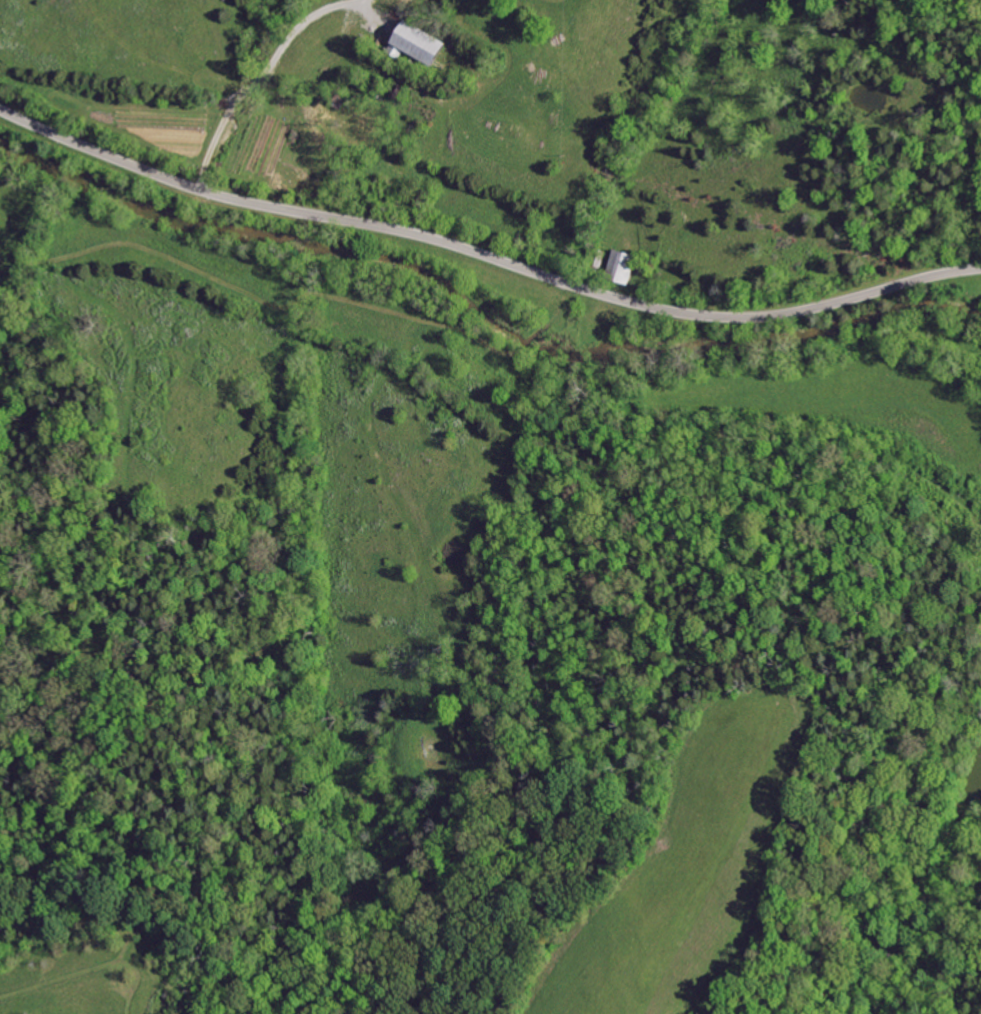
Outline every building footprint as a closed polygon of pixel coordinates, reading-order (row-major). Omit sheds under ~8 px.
[(395,45),(437,68),(450,44),(408,21),(395,45)] [(631,283),(639,254),(616,248),(609,276),(631,283)]
